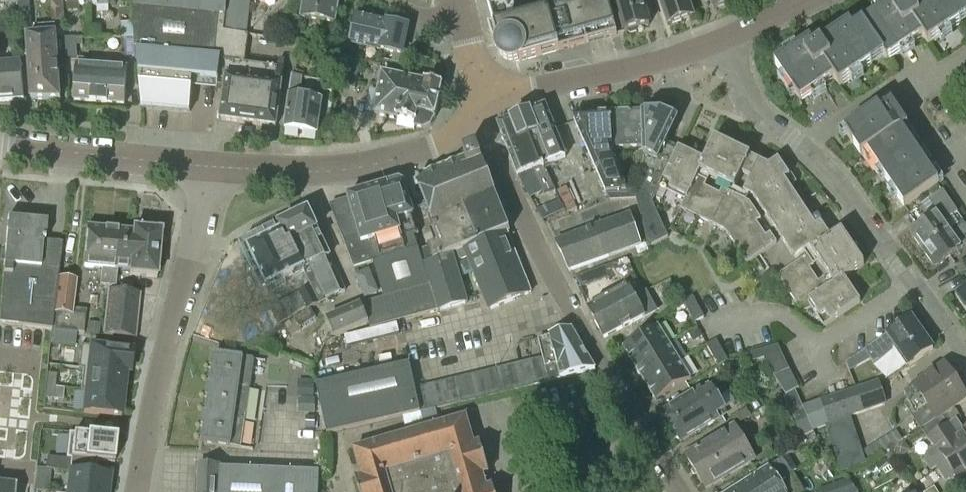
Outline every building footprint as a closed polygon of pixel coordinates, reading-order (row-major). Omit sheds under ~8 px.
[(19,15),(31,14),(30,0),(18,0),(19,15)] [(54,23),(64,22),(62,0),(50,0),(52,23),(54,23)] [(66,2),(67,2),(68,11),(80,11),(80,7),(89,7),(88,0),(66,0),(66,2)] [(227,0),(130,0),(131,5),(131,7),(132,7),(136,47),(137,47),(142,108),(190,112),(193,79),(219,82),(220,72),(224,32),(224,31),(227,0)] [(224,31),(247,34),(251,0),(227,0),(224,31)] [(302,4),(300,17),(335,23),(339,0),(303,0),(302,4)] [(488,6),(494,28),(488,30),(490,34),(491,37),(492,40),(493,43),(495,46),(496,49),(498,51),(498,52),(499,52),(500,52),(504,57),(511,60),(517,61),(518,62),(519,62),(605,39),(617,35),(614,26),(607,0),(596,0),(548,13),(545,0),(486,0),(488,6)] [(624,33),(650,26),(642,0),(615,0),(624,33)] [(669,25),(693,17),(687,0),(660,0),(669,25)] [(714,10),(734,3),(733,0),(710,0),(714,10)] [(866,22),(891,60),(923,38),(928,46),(965,20),(965,0),(915,0),(902,0),(900,1),(899,0),(898,0),(866,22)] [(131,7),(131,5),(119,6),(122,38),(134,38),(131,7)] [(350,43),(360,46),(394,53),(392,63),(407,66),(410,50),(409,52),(403,51),(408,28),(356,16),(350,43)] [(891,60),(866,22),(853,31),(850,26),(826,41),(822,35),(811,43),(810,41),(775,65),(800,103),(834,80),(839,88),(884,58),(887,63),(891,60)] [(57,52),(56,38),(56,35),(55,35),(54,27),(39,28),(40,36),(27,37),(29,73),(46,72),(45,61),(58,58),(57,52)] [(227,82),(222,121),(240,123),(257,126),(257,125),(276,128),(285,61),(279,60),(278,69),(245,64),(249,35),(224,32),(220,72),(228,73),(227,82)] [(56,38),(57,52),(64,52),(64,59),(77,58),(76,46),(82,45),(81,39),(76,39),(75,37),(56,38)] [(313,44),(300,42),(297,62),(310,64),(313,44)] [(46,72),(29,73),(31,100),(61,101),(58,58),(45,61),(46,72)] [(335,87),(347,89),(355,90),(360,62),(340,58),(335,87)] [(99,103),(102,66),(85,65),(85,59),(77,59),(74,101),(99,103)] [(24,100),(21,63),(0,64),(0,102),(24,100)] [(102,66),(99,103),(124,105),(127,68),(102,66)] [(435,118),(442,87),(382,74),(373,115),(415,124),(414,128),(423,130),(431,126),(435,118)] [(284,129),(318,134),(322,101),(297,97),(300,78),(292,76),(284,129)] [(325,82),(324,90),(332,91),(333,83),(325,82)] [(939,184),(925,164),(903,131),(908,128),(891,103),(880,111),(878,108),(844,131),(861,157),(867,153),(904,207),(939,184)] [(545,107),(524,115),(544,167),(565,158),(545,107)] [(574,119),(573,119),(605,192),(625,191),(612,153),(611,153),(611,117),(590,118),(587,111),(576,112),(574,119)] [(544,167),(524,115),(498,125),(497,125),(518,176),(532,171),(543,193),(554,189),(544,167)] [(638,184),(635,190),(625,191),(605,192),(609,201),(636,200),(648,248),(668,238),(652,204),(660,188),(678,149),(668,144),(678,123),(661,115),(643,116),(644,151),(644,157),(643,156),(638,184)] [(644,151),(643,116),(611,117),(611,153),(612,153),(644,151)] [(678,148),(678,149),(660,188),(684,200),(680,210),(725,231),(747,264),(776,244),(770,234),(765,237),(757,223),(761,221),(749,203),(746,201),(748,196),(754,199),(771,224),(800,204),(790,188),(797,184),(781,160),(779,161),(778,160),(769,166),(750,157),(714,139),(704,161),(678,148)] [(471,212),(498,202),(476,148),(463,154),(465,159),(452,165),(471,212)] [(471,212),(452,165),(418,178),(417,182),(441,242),(428,248),(434,262),(453,253),(463,250),(486,241),(507,233),(510,232),(498,202),(471,212)] [(399,183),(351,197),(349,198),(349,197),(347,198),(359,233),(341,238),(354,269),(373,263),(383,299),(429,286),(423,265),(418,250),(414,236),(418,235),(404,186),(400,183),(399,183)] [(949,232),(943,224),(958,213),(942,191),(932,199),(940,210),(911,231),(924,249),(949,232)] [(811,220),(800,204),(771,224),(792,256),(807,246),(812,253),(777,276),(799,309),(808,304),(824,327),(860,303),(844,279),(864,266),(842,232),(833,238),(818,215),(811,220)] [(303,270),(329,257),(317,232),(317,231),(308,212),(279,227),(282,234),(285,233),(303,270)] [(641,246),(630,214),(554,242),(568,273),(641,246)] [(22,327),(51,330),(57,278),(61,244),(44,242),(46,224),(7,219),(5,243),(2,266),(3,266),(2,275),(3,276),(2,286),(0,286),(0,325),(22,327)] [(924,249),(937,268),(965,247),(965,239),(965,237),(965,227),(962,222),(949,232),(924,249)] [(131,240),(132,233),(85,229),(82,267),(101,269),(99,286),(107,287),(109,269),(114,270),(116,248),(136,250),(137,241),(131,240)] [(132,231),(132,233),(131,240),(137,241),(136,250),(116,248),(114,270),(109,269),(107,287),(115,288),(117,271),(129,272),(128,276),(156,279),(157,259),(158,252),(160,233),(132,231)] [(285,233),(282,234),(249,250),(254,261),(267,287),(297,272),(303,270),(285,233)] [(531,293),(507,233),(486,241),(511,302),(531,293)] [(511,302),(486,241),(463,250),(488,311),(511,302)] [(434,262),(423,265),(429,286),(437,312),(467,304),(453,253),(434,262)] [(346,291),(329,257),(303,270),(312,286),(320,304),(346,291)] [(628,286),(587,308),(595,324),(636,302),(634,298),(644,293),(626,259),(604,267),(604,269),(592,273),(600,289),(623,277),(628,286)] [(956,267),(960,276),(965,273),(965,260),(955,265),(956,267)] [(380,293),(369,272),(358,278),(369,298),(380,293)] [(77,280),(57,278),(51,330),(59,331),(76,333),(83,334),(86,310),(73,309),(77,280)] [(320,304),(312,286),(305,289),(268,307),(278,326),(305,309),(306,311),(320,304)] [(429,286),(383,299),(365,304),(360,306),(368,324),(370,330),(437,312),(429,286)] [(955,296),(965,312),(965,289),(955,296)] [(103,324),(102,336),(135,340),(140,294),(115,291),(107,290),(103,324)] [(694,323),(704,318),(693,297),(683,302),(694,323)] [(644,317),(636,302),(595,324),(604,339),(644,317)] [(368,324),(360,306),(328,319),(335,338),(368,324)] [(909,366),(932,349),(911,319),(887,336),(886,335),(868,348),(878,361),(896,348),(909,366)] [(102,336),(103,324),(87,322),(85,334),(102,336)] [(633,366),(669,344),(658,326),(622,348),(633,366)] [(703,337),(697,327),(688,332),(693,342),(703,337)] [(51,331),(49,344),(75,347),(76,333),(51,331)] [(569,331),(539,339),(544,358),(542,358),(549,383),(560,380),(592,372),(595,371),(572,331),(569,331)] [(718,367),(728,362),(716,341),(707,346),(718,367)] [(669,344),(633,366),(644,384),(680,362),(669,344)] [(789,371),(778,346),(752,354),(754,361),(766,358),(775,377),(789,371)] [(90,347),(88,370),(128,374),(130,352),(90,347)] [(214,354),(210,383),(250,389),(254,359),(214,354)] [(528,361),(515,365),(521,389),(534,386),(528,361)] [(680,362),(644,384),(655,402),(691,380),(680,362)] [(420,414),(415,388),(409,364),(316,385),(327,434),(402,418),(420,414)] [(521,389),(515,365),(503,368),(508,392),(521,389)] [(910,413),(956,382),(944,365),(903,393),(908,400),(904,403),(910,413)] [(503,368),(490,371),(496,395),(508,392),(503,368)] [(88,370),(85,391),(123,395),(125,375),(128,375),(128,374),(88,370)] [(490,371),(478,373),(484,398),(496,395),(490,371)] [(783,397),(795,391),(800,388),(789,371),(775,377),(772,379),(783,397)] [(484,398),(478,373),(465,376),(471,401),(484,398)] [(55,375),(53,388),(62,389),(63,376),(55,375)] [(465,376),(453,379),(459,404),(471,401),(465,376)] [(453,379),(440,382),(446,407),(459,404),(453,379)] [(315,381),(299,380),(299,397),(314,398),(315,381)] [(878,381),(802,406),(813,430),(850,418),(886,406),(878,381)] [(440,382),(428,385),(434,410),(436,410),(446,407),(440,382)] [(910,413),(922,430),(940,418),(965,400),(965,398),(956,382),(910,413)] [(210,383),(206,413),(246,418),(250,389),(210,383)] [(671,428),(718,399),(708,384),(662,413),(671,428)] [(428,385),(415,388),(420,414),(434,410),(428,385)] [(53,388),(52,400),(61,401),(62,389),(53,388)] [(85,391),(83,414),(121,418),(123,395),(85,391)] [(813,430),(802,406),(795,391),(783,397),(792,415),(796,423),(789,426),(778,433),(786,447),(803,435),(813,431),(813,430)] [(300,399),(299,414),(314,414),(315,399),(300,399)] [(725,410),(718,399),(671,428),(681,444),(719,420),(716,416),(725,410)] [(741,423),(751,416),(747,409),(736,415),(741,423)] [(434,410),(420,414),(402,418),(405,428),(438,420),(436,410),(434,410)] [(246,418),(206,413),(202,443),(242,448),(242,445),(246,418)] [(493,487),(486,489),(482,476),(489,474),(480,444),(474,446),(466,418),(384,442),(392,468),(428,458),(434,478),(456,472),(461,490),(453,491),(494,491),(493,487)] [(867,465),(850,418),(813,430),(813,431),(824,456),(834,452),(840,474),(867,465)] [(940,418),(922,430),(929,440),(935,450),(934,451),(927,455),(926,463),(931,470),(930,470),(932,472),(937,468),(939,471),(965,453),(965,431),(963,433),(956,422),(953,424),(948,427),(947,428),(940,418)] [(696,473),(744,444),(734,427),(686,456),(696,473)] [(73,434),(71,460),(96,463),(113,465),(116,439),(73,434)] [(384,442),(354,451),(362,478),(355,480),(358,491),(453,491),(461,490),(456,472),(434,478),(428,458),(392,468),(384,442)] [(744,444),(696,473),(706,490),(754,461),(744,444)] [(939,471),(944,478),(953,473),(958,481),(965,475),(965,453),(939,471)] [(758,475),(763,482),(759,485),(761,488),(755,491),(773,491),(781,487),(778,482),(792,474),(798,471),(788,456),(758,475)] [(71,460),(69,473),(95,476),(96,463),(71,460)] [(319,472),(198,467),(197,491),(319,491),(319,472)] [(37,469),(34,491),(38,491),(49,491),(51,470),(37,469)] [(67,491),(107,491),(109,477),(95,476),(69,473),(67,491)] [(773,491),(802,491),(792,474),(778,482),(781,487),(773,491)] [(731,491),(755,491),(761,488),(759,485),(763,482),(758,475),(731,491)] [(833,491),(851,491),(846,480),(831,486),(833,491)]
